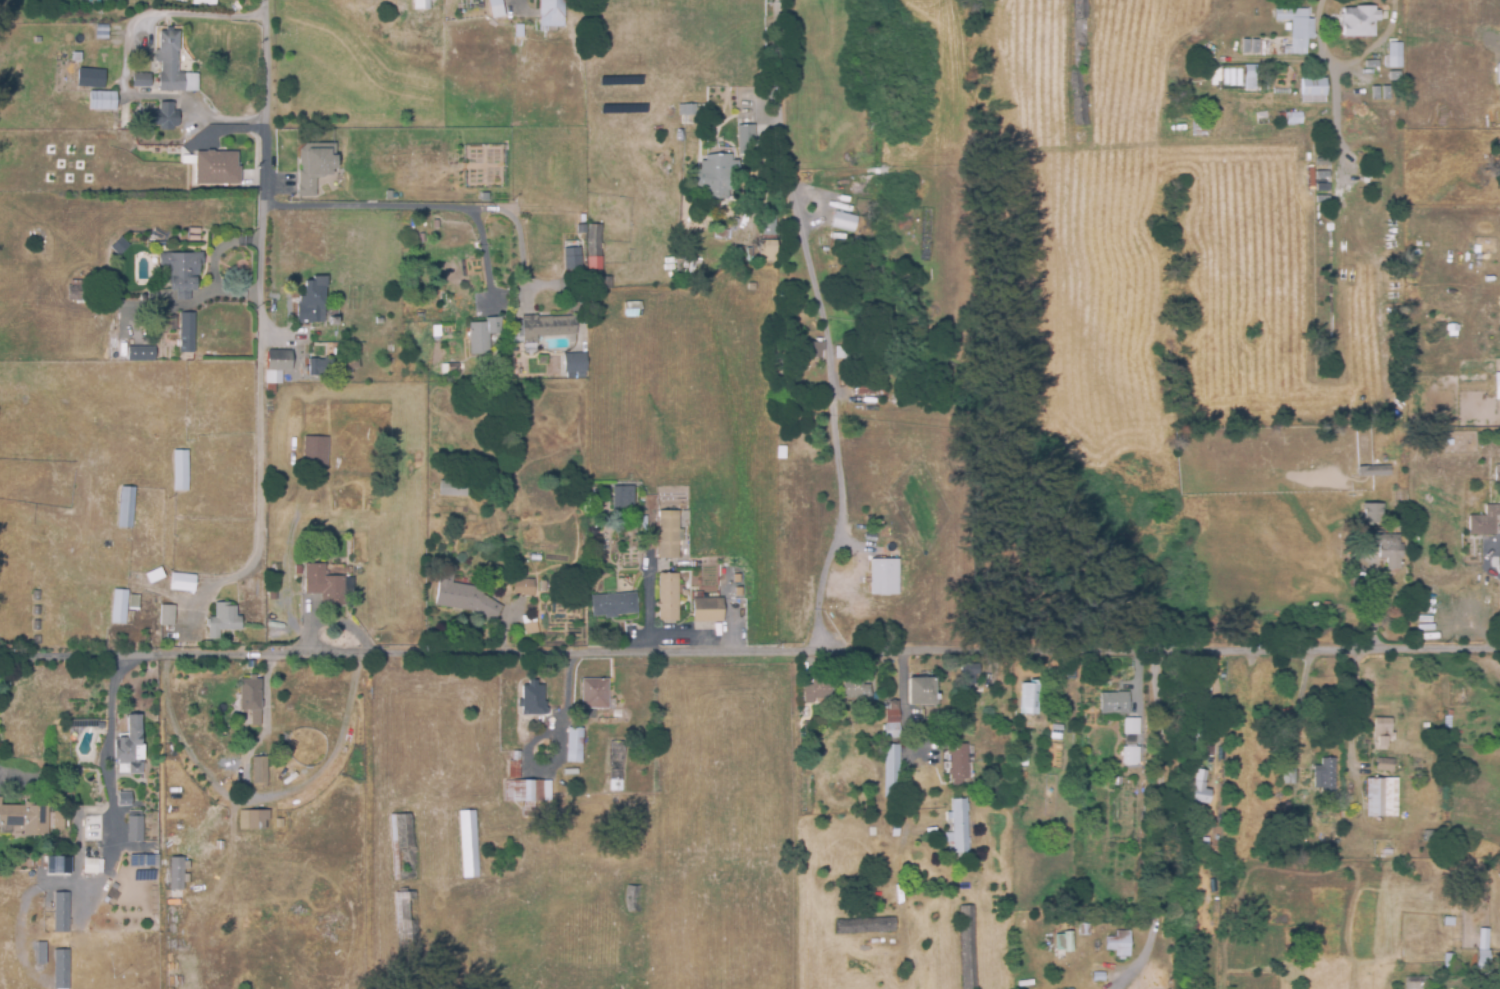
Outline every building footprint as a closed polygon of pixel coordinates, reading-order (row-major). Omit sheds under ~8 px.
[(410,9),(410,0),(429,0),(429,9),(410,9)] [(494,17),(491,0),(504,0),(506,15),(494,17)] [(541,27),(541,0),(566,0),(566,26),(541,27)] [(1073,127),(1071,0),(1086,0),(1088,127),(1073,127)] [(1372,37),(1339,37),(1339,9),(1352,8),(1352,6),(1372,6),(1372,10),(1377,10),(1377,21),(1372,21),(1372,37)] [(1289,47),(1289,26),(1273,27),(1273,10),(1306,10),(1306,19),(1310,19),(1310,28),(1312,28),(1312,40),(1306,40),(1306,50),(1290,50),(1289,50),(1289,47)] [(199,89),(160,89),(160,60),(154,60),(154,48),(160,48),(160,29),(166,29),(166,23),(173,23),(173,28),(181,29),(180,59),(178,59),(178,71),(199,71),(199,89)] [(525,37),(516,37),(516,26),(525,26),(525,37)] [(1399,44),(1400,68),(1383,68),(1383,56),(1386,56),(1385,43),(1399,44)] [(122,53),(113,53),(113,44),(122,44),(122,53)] [(1478,64),(1465,64),(1465,57),(1472,57),(1472,55),(1479,56),(1478,64)] [(1194,75),(1194,58),(1204,58),(1204,75),(1194,75)] [(1499,73),(1491,73),(1492,60),(1499,61),(1499,73)] [(1256,79),(1243,79),(1243,69),(1239,70),(1239,65),(1256,65),(1256,79)] [(79,85),(78,68),(105,67),(106,84),(79,85)] [(133,86),(133,71),(153,70),(153,85),(133,86)] [(1323,98),(1299,97),(1299,79),(1323,79),(1323,98)] [(117,108),(91,108),(91,89),(117,89),(117,108)] [(186,126),(141,126),(141,109),(162,109),(162,100),(175,100),(175,110),(181,110),(181,114),(186,114),(186,126)] [(667,124),(667,106),(695,105),(695,108),(701,108),(702,122),(667,124)] [(1284,125),(1284,123),(1277,123),(1277,114),(1301,113),(1301,125),(1284,125)] [(1205,137),(1190,136),(1191,120),(1206,121),(1205,137)] [(753,124),(735,125),(736,145),(754,145),(753,124)] [(298,196),(314,196),(315,176),(334,176),(334,143),(298,143),(298,196)] [(245,185),(201,185),(200,153),(241,153),(241,168),(244,168),(245,185)] [(726,200),(704,200),(704,189),(698,189),(698,172),(705,172),(705,160),(729,160),(729,191),(726,191),(726,200)] [(855,214),(833,211),(831,227),(853,230),(855,214)] [(774,236),(760,236),(761,213),(775,214),(774,236)] [(610,290),(586,290),(586,225),(600,225),(600,278),(610,278),(610,290)] [(729,241),(714,240),(714,231),(729,231),(729,241)] [(108,247),(118,255),(127,245),(118,236),(108,247)] [(773,263),(756,262),(757,255),(748,254),(749,241),(774,242),(773,263)] [(578,247),(562,248),(562,272),(579,271),(578,247)] [(156,254),(199,253),(199,266),(195,265),(195,277),(190,277),(189,292),(187,293),(188,300),(174,300),(174,294),(164,294),(165,266),(156,267),(156,254)] [(327,322),(296,321),(297,301),(301,301),(301,293),(306,293),(307,277),(314,278),(314,274),(328,274),(327,322)] [(71,301),(71,287),(88,287),(88,301),(71,301)] [(623,318),(623,303),(640,303),(640,318),(623,318)] [(339,322),(331,322),(331,314),(339,314),(339,322)] [(196,353),(182,354),(183,315),(197,315),(196,353)] [(470,353),(469,320),(485,320),(485,317),(501,317),(502,330),(489,330),(490,353),(470,353)] [(523,345),(522,338),(516,338),(516,322),(520,322),(520,317),(536,317),(536,318),(550,317),(550,318),(574,317),(575,336),(536,338),(536,344),(523,345)] [(819,359),(800,359),(800,343),(819,344),(819,348),(822,348),(822,354),(819,354),(819,359)] [(129,359),(128,345),(155,344),(156,359),(129,359)] [(293,368),(268,368),(268,347),(293,348),(293,368)] [(834,360),(834,347),(847,347),(847,359),(834,360)] [(569,373),(567,351),(574,351),(576,372),(569,373)] [(335,371),(310,371),(310,357),(340,357),(340,365),(335,365),(335,371)] [(354,371),(344,371),(345,357),(359,357),(359,365),(354,365),(354,371)] [(453,372),(443,372),(443,361),(453,361),(454,361),(454,372),(453,372)] [(884,395),(856,395),(856,368),(867,368),(867,380),(884,380),(884,395)] [(267,391),(266,370),(283,369),(283,381),(276,382),(276,391),(267,391)] [(328,468),(303,466),(305,434),(329,435),(328,468)] [(189,489),(174,489),(174,448),(189,448),(189,489)] [(1391,475),(1359,477),(1358,467),(1390,465),(1391,475)] [(454,497),(438,497),(438,482),(454,482),(466,482),(466,498),(454,497)] [(133,526),(118,525),(121,483),(136,484),(133,526)] [(624,511),(611,510),(612,496),(625,497),(624,511)] [(1381,503),(1362,503),(1361,524),(1381,525),(1381,503)] [(1397,506),(1406,505),(1406,513),(1397,513),(1397,506)] [(1485,506),(1499,506),(1499,517),(1495,517),(1495,535),(1469,535),(1469,516),(1485,516),(1485,506)] [(658,559),(658,512),(677,512),(677,530),(682,530),(682,543),(677,543),(677,559),(658,559)] [(1385,535),(1400,534),(1400,544),(1404,544),(1404,558),(1401,558),(1401,570),(1387,570),(1387,558),(1380,558),(1380,545),(1368,545),(1367,531),(1385,530),(1385,535)] [(870,595),(897,594),(896,558),(868,559),(870,595)] [(323,604),(322,592),(307,592),(306,559),(325,559),(326,574),(346,573),(347,591),(344,591),(344,603),(323,604)] [(303,572),(295,571),(296,563),(304,563),(303,572)] [(151,582),(146,571),(162,564),(167,575),(151,582)] [(455,606),(435,604),(440,570),(454,571),(452,580),(455,580),(473,582),(485,590),(483,592),(502,605),(493,620),(474,609),(455,606)] [(196,590),(171,588),(173,571),(198,573),(196,590)] [(678,623),(658,623),(657,608),(655,608),(655,602),(658,602),(658,574),(677,574),(678,623)] [(512,597),(511,580),(532,580),(533,597),(512,597)] [(126,622),(112,621),(114,587),(129,588),(126,622)] [(139,608),(130,607),(131,593),(141,594),(139,608)] [(604,621),(603,617),(591,618),(589,597),(634,593),(636,615),(616,616),(616,620),(604,621)] [(691,624),(691,599),(721,599),(721,623),(691,624)] [(222,637),(210,637),(210,623),(206,623),(206,617),(210,617),(210,614),(216,614),(216,600),(231,600),(231,604),(237,604),(237,613),(243,613),(243,628),(222,628),(222,637)] [(175,624),(160,623),(162,602),(177,604),(175,624)] [(41,613),(33,613),(33,604),(41,604),(41,613)] [(523,635),(521,625),(535,622),(537,633),(523,635)] [(34,643),(33,633),(43,633),(43,643),(34,643)] [(979,689),(965,689),(965,685),(963,685),(963,665),(977,665),(977,676),(972,676),(972,681),(974,681),(974,684),(979,684),(979,689)] [(1065,680),(1065,667),(1074,667),(1074,680),(1065,680)] [(263,724),(252,724),(251,708),(241,708),(241,676),(251,676),(251,673),(258,672),(258,677),(263,677),(263,724)] [(812,705),(802,705),(802,686),(810,686),(810,679),(817,679),(817,676),(823,676),(823,680),(829,680),(829,700),(812,700),(812,705)] [(868,705),(859,705),(859,700),(842,700),(842,679),(848,679),(848,677),(855,677),(855,679),(860,679),(860,686),(861,685),(869,685),(868,705)] [(581,678),(607,678),(607,708),(581,708),(581,678)] [(934,706),(907,706),(908,679),(934,680),(934,706)] [(548,716),(520,716),(521,709),(517,708),(517,701),(521,701),(521,687),(527,687),(527,681),(536,681),(536,686),(542,687),(541,703),(544,703),(544,709),(548,709),(548,716)] [(1035,715),(1018,714),(1021,684),(1028,685),(1028,681),(1037,681),(1035,715)] [(1122,719),(1118,719),(1118,715),(1099,714),(1099,694),(1115,694),(1115,692),(1128,692),(1127,715),(1122,715),(1122,719)] [(888,709),(887,701),(896,701),(896,709),(888,709)] [(883,739),(883,724),(876,724),(876,712),(898,711),(898,724),(899,724),(899,738),(883,739)] [(131,772),(130,766),(127,766),(127,762),(120,763),(119,758),(117,758),(116,736),(130,735),(128,713),(143,712),(144,730),(145,730),(146,744),(136,744),(137,762),(145,761),(145,772),(131,772)] [(1375,715),(1392,716),(1392,730),(1396,730),(1396,738),(1389,737),(1388,748),(1379,747),(1379,736),(1375,735),(1375,715)] [(1135,734),(1121,733),(1123,719),(1136,721),(1135,734)] [(580,764),(572,763),(573,755),(565,754),(567,728),(577,729),(576,737),(582,737),(580,764)] [(621,791),(609,791),(609,742),(621,742),(621,791)] [(898,812),(883,812),(884,745),(899,746),(898,812)] [(950,787),(950,776),(946,776),(946,769),(949,769),(949,746),(966,745),(967,780),(960,780),(961,786),(950,787)] [(1130,758),(1120,756),(1121,746),(1131,748),(1130,758)] [(521,775),(508,774),(509,753),(513,754),(514,747),(519,748),(519,757),(522,757),(521,775)] [(269,785),(262,785),(262,783),(254,783),(254,754),(269,754),(269,785)] [(1336,756),(1335,787),(1314,787),(1314,763),(1322,763),(1322,755),(1336,756)] [(1377,756),(1394,757),(1394,769),(1377,768),(1377,756)] [(1209,789),(1203,788),(1206,770),(1194,769),(1189,801),(1207,804),(1209,789)] [(1367,776),(1398,776),(1398,814),(1367,814),(1367,776)] [(526,814),(525,798),(505,800),(503,780),(545,777),(546,782),(552,781),(553,797),(538,798),(539,813),(526,814)] [(130,792),(117,793),(117,805),(130,805),(130,792)] [(12,833),(0,833),(0,794),(2,794),(2,802),(24,803),(24,798),(35,798),(35,803),(49,804),(48,833),(25,833),(25,825),(12,825),(12,833)] [(955,886),(951,800),(965,800),(969,885),(955,886)] [(465,875),(461,808),(476,807),(480,875),(465,875)] [(267,828),(240,828),(240,808),(271,808),(271,818),(267,818),(267,828)] [(144,840),(128,840),(129,809),(145,809),(144,840)] [(52,830),(62,830),(63,811),(52,811),(52,830)] [(395,879),(392,812),(413,811),(417,878),(395,879)] [(102,839),(86,838),(87,828),(102,828),(102,839)] [(140,865),(139,853),(160,853),(161,865),(140,865)] [(185,888),(172,888),(173,855),(186,855),(185,888)] [(45,873),(69,874),(70,856),(46,856),(45,873)] [(86,872),(86,856),(99,856),(99,872),(86,872)] [(640,913),(626,913),(626,886),(640,886),(640,913)] [(70,931),(55,931),(56,890),(71,890),(70,931)] [(401,962),(396,891),(417,890),(422,960),(401,962)] [(972,907),(975,988),(961,988),(958,907),(972,907)] [(834,935),(834,920),(893,919),(894,934),(834,935)] [(1131,929),(1131,955),(1116,955),(1116,929),(1131,929)] [(1489,970),(1477,970),(1477,950),(1479,950),(1479,929),(1488,929),(1488,951),(1489,951),(1489,970)] [(1054,951),(1072,950),(1071,932),(1054,933),(1054,951)] [(39,962),(38,940),(48,940),(49,962),(39,962)] [(71,988),(55,988),(55,948),(71,948),(71,988)] [(1454,972),(1444,972),(1444,953),(1454,953),(1454,972)] [(1103,982),(1091,981),(1091,973),(1103,973),(1103,982)]
